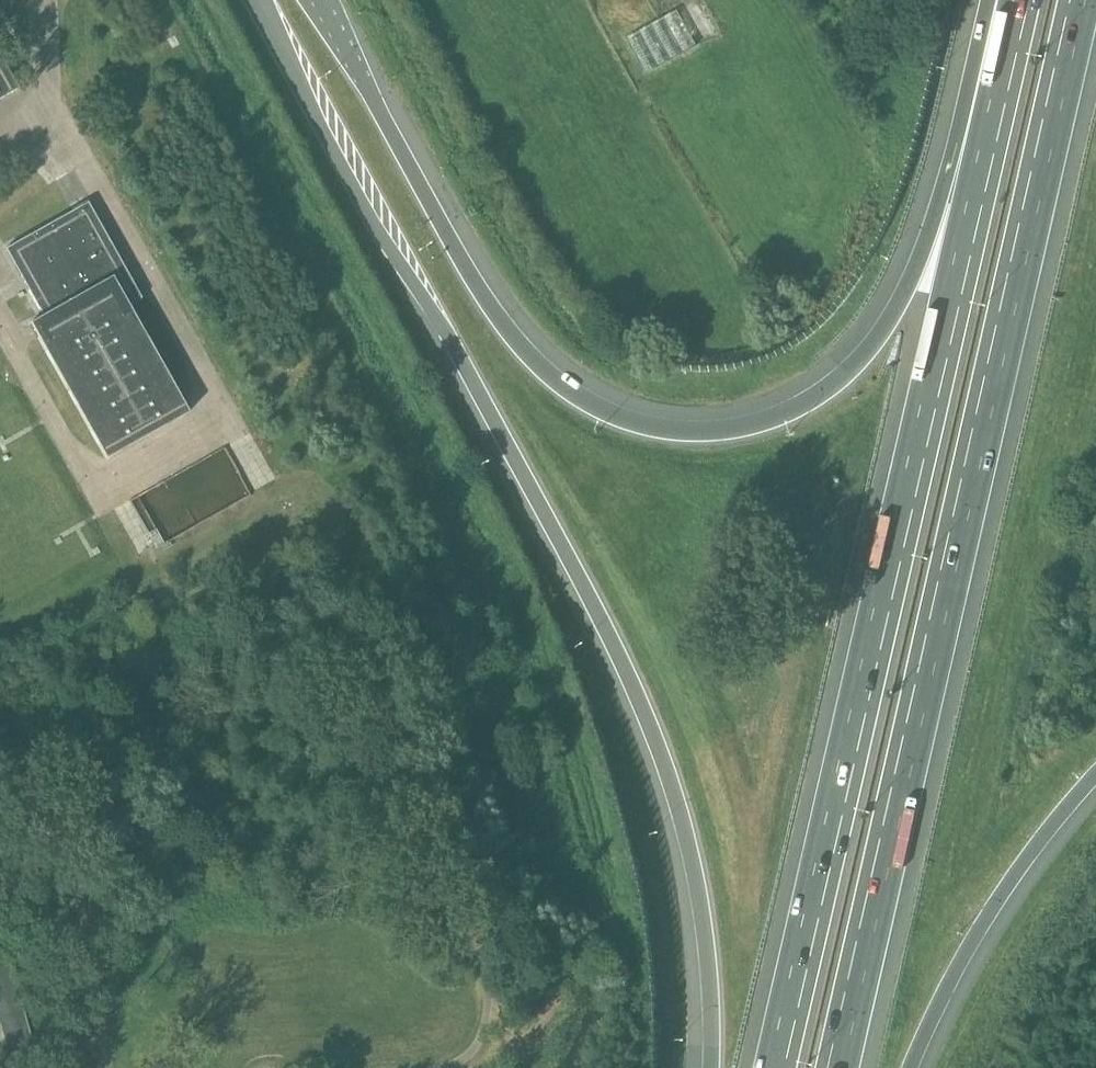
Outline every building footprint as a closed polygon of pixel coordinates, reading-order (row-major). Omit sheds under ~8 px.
[(627,39),(646,74),(697,47),(677,11),(627,39)] [(18,88),(0,56),(0,99),(18,89),(18,88)] [(30,323),(39,338),(107,459),(190,413),(130,306),(143,298),(89,202),(6,249),(43,315),(30,323)] [(6,949),(0,950),(0,964),(10,961),(6,949)] [(10,961),(0,964),(0,978),(13,974),(10,961)] [(0,978),(0,991),(17,987),(13,974),(0,978)] [(17,987),(0,991),(0,1005),(20,999),(17,987)] [(0,1005),(0,1018),(24,1012),(20,999),(0,1005)] [(24,1012),(0,1018),(0,1024),(2,1032),(28,1025),(24,1012)] [(28,1025),(2,1032),(6,1044),(31,1037),(28,1025)]
